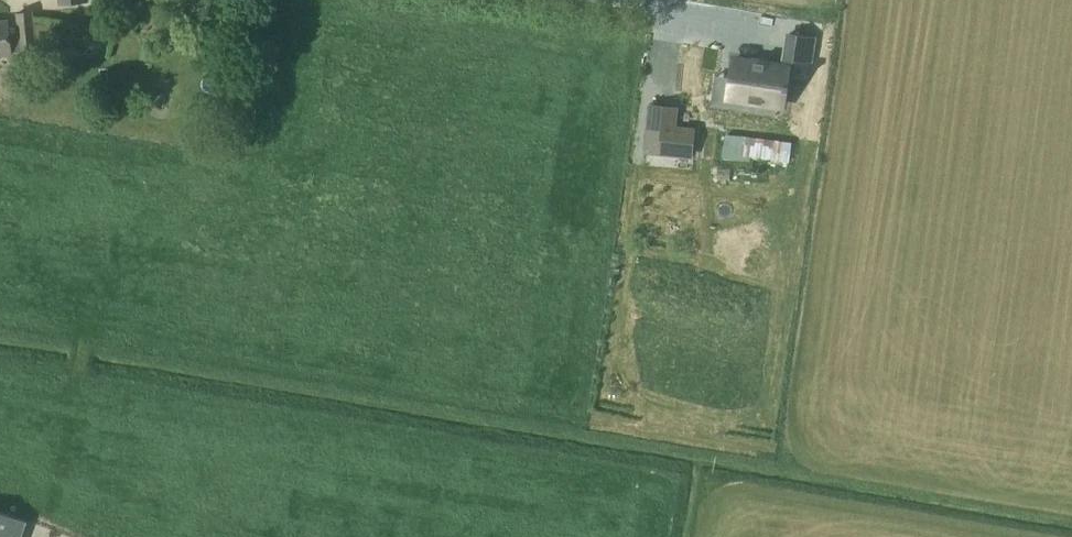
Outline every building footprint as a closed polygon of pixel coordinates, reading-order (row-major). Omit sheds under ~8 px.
[(12,55),(11,52),(21,51),(22,53),(35,52),(32,13),(17,15),(18,26),(9,27),(9,21),(0,22),(0,56),(12,55)] [(815,38),(788,34),(785,60),(811,64),(815,38)] [(777,105),(783,105),(785,89),(788,89),(788,84),(786,84),(788,67),(734,60),(731,79),(728,98),(777,105)] [(162,106),(166,90),(150,86),(146,102),(162,106)] [(710,103),(710,125),(727,125),(727,103),(710,103)] [(691,159),(694,129),(674,127),(676,108),(646,105),(642,154),(671,157),(691,159)] [(728,127),(754,127),(754,109),(728,109),(728,127)] [(764,155),(765,137),(733,135),(732,154),(764,155)] [(0,505),(0,536),(10,536),(18,510),(0,505)]
